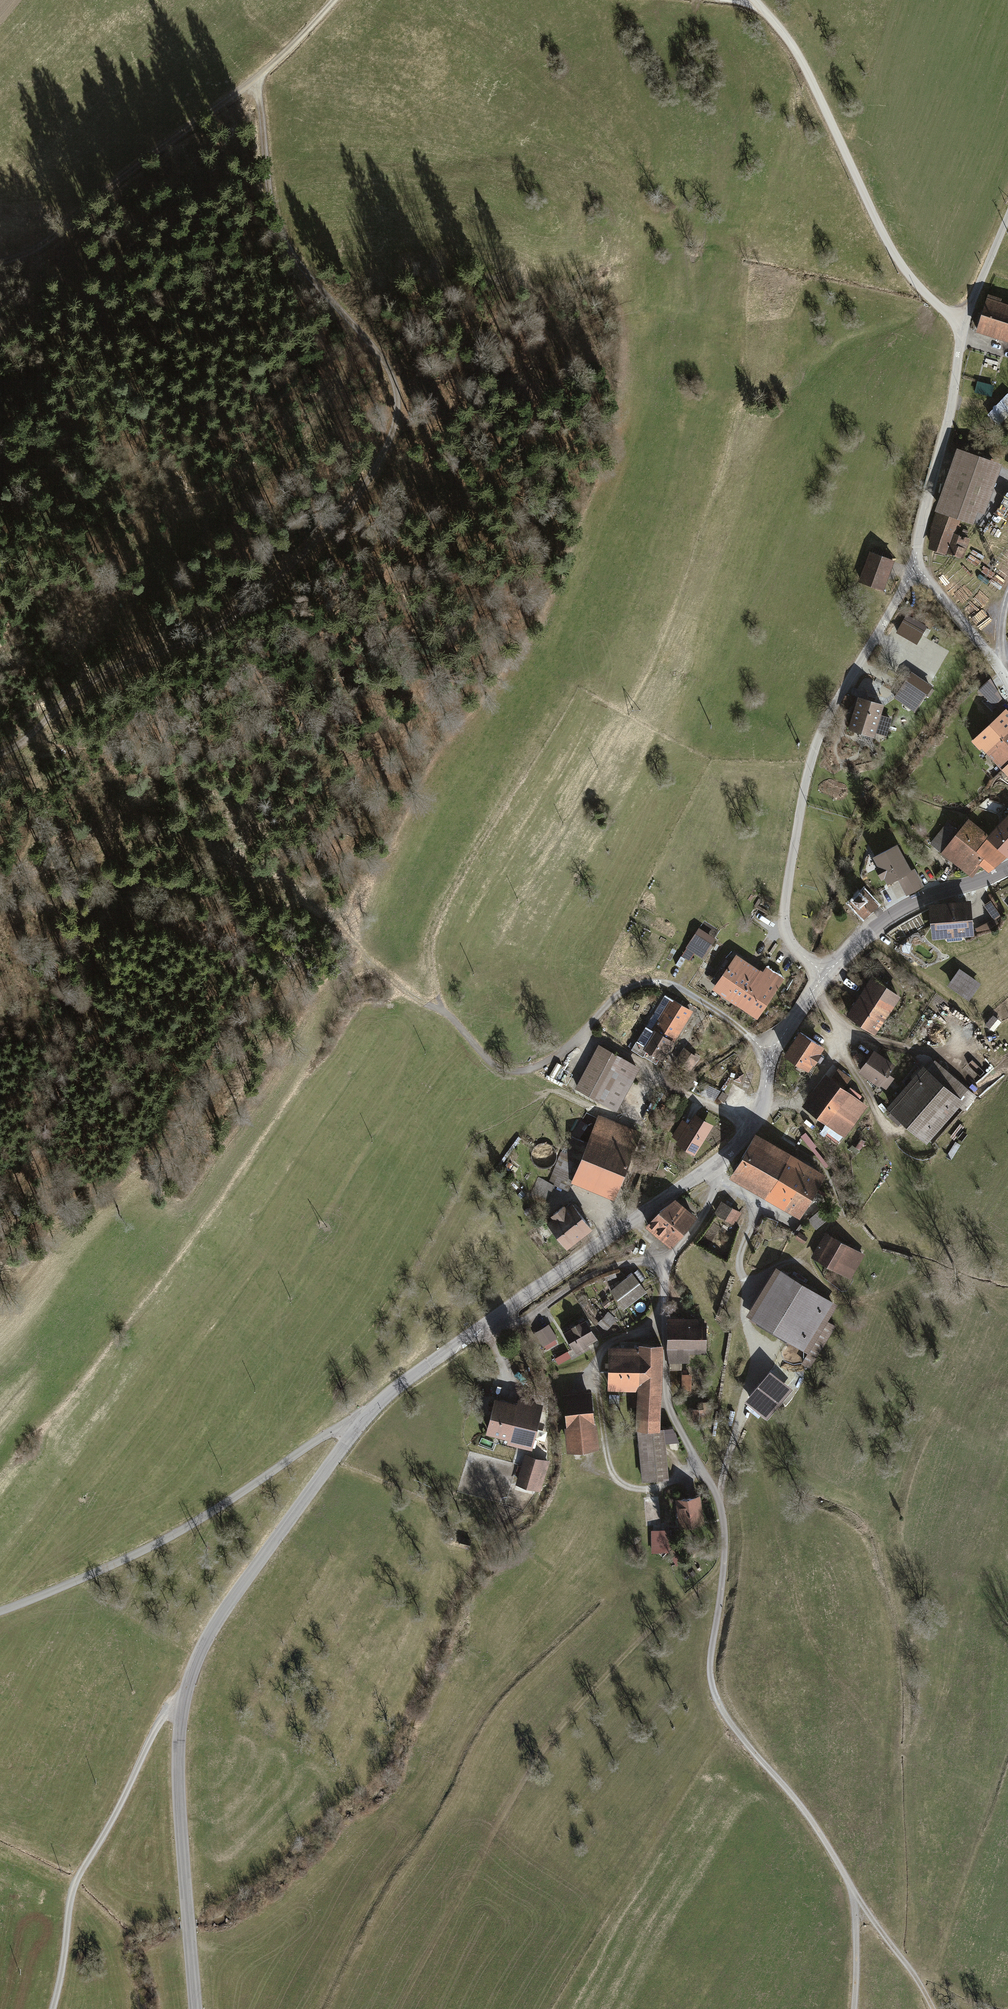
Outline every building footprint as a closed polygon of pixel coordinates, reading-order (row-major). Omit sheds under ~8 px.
[(989,296),(977,333),(1007,344),(1007,307),(1001,304),(1002,300),(989,296)] [(994,387),(978,382),(975,392),(991,397),(994,387)] [(989,416),(1000,426),(1007,417),(1007,394),(989,416)] [(1002,466),(958,451),(925,549),(963,562),(971,539),(957,535),(961,522),(980,529),(1002,466)] [(869,550),(858,581),(883,590),(894,559),(869,550)] [(903,620),(896,633),(918,645),(925,632),(903,620)] [(992,706),(1004,699),(992,679),(980,686),(992,706)] [(917,690),(905,685),(902,691),(915,696),(917,690)] [(904,693),(902,700),(912,704),(915,697),(904,693)] [(857,695),(847,727),(874,735),(883,703),(857,695)] [(970,740),(981,751),(983,749),(1007,776),(1007,711),(1005,708),(970,740)] [(999,803),(985,799),(982,809),(996,813),(999,803)] [(988,835),(1007,852),(1007,812),(988,835)] [(1007,855),(1007,852),(988,835),(968,818),(957,830),(947,822),(929,842),(971,878),(982,866),(988,871),(1007,855)] [(897,843),(872,857),(886,884),(897,878),(906,895),(924,886),(914,868),(911,869),(897,843)] [(863,889),(848,902),(863,919),(879,906),(863,889)] [(970,901),(928,905),(932,940),(974,935),(970,901)] [(991,901),(984,905),(993,919),(1000,915),(991,901)] [(979,934),(998,923),(995,918),(976,929),(979,934)] [(687,948),(705,959),(717,938),(700,928),(687,948)] [(737,953),(713,988),(757,1018),(784,978),(766,966),(763,971),(737,953)] [(959,968),(946,985),(968,1000),(981,984),(959,968)] [(872,976),(846,1014),(875,1034),(901,996),(872,976)] [(646,1025),(631,1049),(643,1057),(644,1055),(656,1063),(659,1058),(663,1060),(694,1011),(671,997),(651,1028),(646,1025)] [(986,1023),(994,1030),(1002,1021),(994,1014),(986,1023)] [(784,1054),(809,1070),(825,1046),(800,1030),(784,1054)] [(599,1044),(576,1088),(601,1102),(617,1110),(640,1066),(599,1044)] [(699,1057),(684,1046),(670,1065),(685,1076),(699,1057)] [(858,1072),(879,1087),(881,1085),(889,1075),(895,1066),(874,1051),(858,1072)] [(923,1066),(886,1109),(926,1143),(959,1106),(964,1111),(976,1096),(934,1060),(926,1069),(923,1066)] [(563,1066),(556,1077),(568,1084),(575,1073),(563,1066)] [(743,1073),(736,1071),(734,1080),(741,1082),(743,1073)] [(826,1074),(802,1105),(845,1137),(869,1106),(826,1074)] [(889,1075),(881,1085),(886,1089),(894,1078),(889,1075)] [(729,1095),(722,1091),(718,1098),(724,1102),(729,1095)] [(677,1141),(676,1144),(694,1156),(714,1125),(695,1113),(689,1123),(683,1119),(671,1137),(677,1141)] [(587,1141),(570,1181),(614,1199),(642,1132),(598,1114),(587,1141)] [(806,1132),(801,1136),(826,1168),(829,1165),(815,1148),(817,1146),(806,1132)] [(570,1181),(587,1141),(572,1135),(568,1133),(548,1181),(554,1184),(567,1189),(570,1181)] [(755,1133),(730,1178),(800,1218),(826,1174),(755,1133)] [(865,1141),(860,1138),(856,1146),(860,1149),(865,1141)] [(548,1181),(538,1177),(530,1196),(546,1203),(554,1184),(548,1181)] [(658,1211),(645,1225),(671,1248),(697,1218),(675,1199),(658,1211)] [(570,1201),(544,1221),(567,1248),(592,1228),(570,1201)] [(721,1201),(714,1214),(735,1225),(742,1212),(721,1201)] [(808,1238),(799,1232),(795,1239),(804,1245),(808,1238)] [(826,1232),(812,1257),(815,1258),(851,1279),(865,1254),(826,1232)] [(777,1266),(747,1316),(808,1353),(802,1363),(810,1368),(836,1327),(828,1322),(839,1304),(777,1266)] [(632,1274),(610,1290),(624,1309),(646,1293),(632,1274)] [(606,1299),(601,1303),(605,1308),(610,1304),(606,1299)] [(608,1312),(597,1323),(606,1331),(615,1321),(617,1319),(608,1312)] [(698,1318),(670,1317),(669,1362),(688,1363),(688,1352),(707,1353),(708,1322),(698,1321),(698,1318)] [(585,1318),(562,1331),(577,1356),(590,1348),(588,1344),(597,1339),(585,1318)] [(535,1333),(543,1346),(544,1346),(555,1339),(557,1338),(549,1324),(535,1333)] [(555,1339),(544,1346),(546,1350),(557,1343),(555,1339)] [(638,1348),(609,1347),(608,1390),(638,1391),(637,1431),(661,1431),(661,1428),(663,1345),(639,1344),(638,1348)] [(567,1351),(554,1359),(558,1365),(571,1357),(567,1351)] [(691,1374),(681,1374),(681,1392),(691,1392),(691,1374)] [(771,1375),(770,1374),(757,1405),(763,1407),(766,1401),(768,1402),(778,1378),(771,1375)] [(591,1388),(562,1392),(565,1413),(562,1413),(567,1452),(599,1449),(596,1423),(595,1424),(591,1388)] [(517,1403),(495,1397),(486,1434),(507,1439),(506,1444),(531,1450),(542,1405),(518,1399),(517,1403)] [(711,1410),(695,1409),(695,1422),(710,1423),(711,1410)] [(661,1431),(637,1431),(642,1482),(669,1479),(664,1428),(661,1428),(661,1431)] [(524,1455),(516,1485),(540,1491),(548,1461),(524,1455)] [(699,1496),(676,1500),(680,1528),(704,1525),(699,1496)] [(672,1530),(651,1531),(652,1554),(673,1554),(672,1530)] [(471,1540),(461,1538),(459,1546),(469,1549),(471,1540)]
